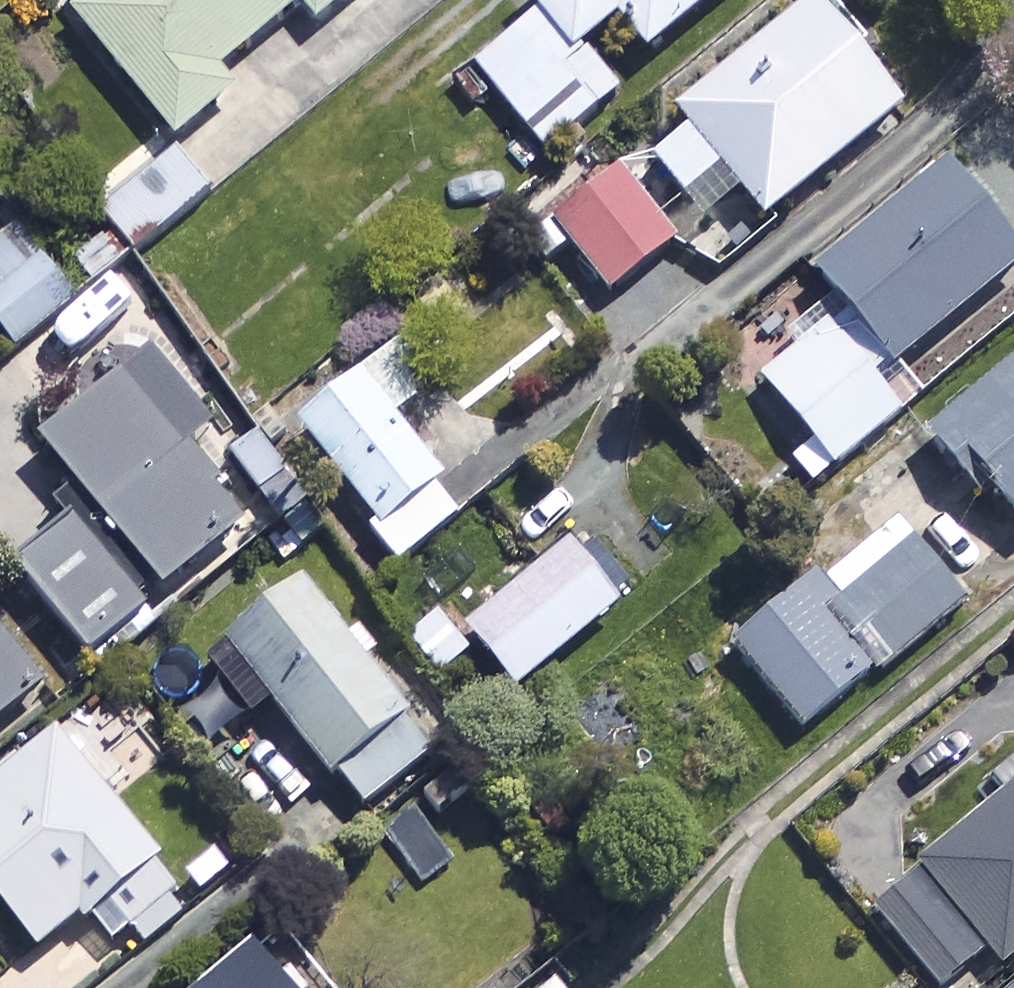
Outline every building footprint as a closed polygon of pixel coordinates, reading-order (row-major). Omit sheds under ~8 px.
[(64,6),(176,147),(241,95),(228,79),(304,19),(319,39),(368,0),(72,0),(64,6)] [(547,14),(480,70),(552,155),(625,94),(591,53),(628,23),(658,58),(727,0),(535,0),(547,14)] [(698,134),(661,163),(716,230),(699,244),(720,270),(915,113),(825,3),(684,117),(698,134)] [(210,198),(176,155),(100,215),(134,258),(210,198)] [(957,171),(827,278),(905,372),(1013,282),(1013,239),(957,171)] [(683,246),(630,177),(562,227),(615,297),(683,246)] [(23,357),(83,306),(47,264),(0,304),(0,331),(23,357)] [(920,404),(847,318),(769,383),(820,443),(796,463),(818,490),(920,404)] [(82,487),(55,510),(70,529),(20,570),(98,667),(275,524),(219,453),(231,443),(155,349),(43,439),(82,487)] [(937,441),(991,503),(1001,494),(1013,509),(1013,374),(937,441)] [(371,529),(405,572),(414,565),(425,579),(452,558),(441,544),(546,462),(520,429),(450,484),(370,381),(309,428),(381,521),(371,529)] [(298,491),(307,483),(266,433),(234,459),(282,519),(305,500),(298,491)] [(971,608),(906,523),(743,648),(809,733),(971,608)] [(628,610),(577,548),(474,632),(525,694),(628,610)] [(449,767),(310,588),(215,662),(258,718),(278,702),(374,826),(449,767)] [(482,658),(441,612),(407,641),(448,688),(482,658)] [(0,630),(0,737),(52,697),(0,630)] [(148,955),(188,923),(156,883),(171,871),(65,740),(0,793),(0,896),(48,956),(88,924),(94,932),(116,915),(148,955)] [(879,917),(940,987),(956,987),(996,953),(1009,968),(1013,964),(1013,764),(993,782),(1011,803),(879,917)] [(257,978),(245,987),(265,987),(257,978)]
